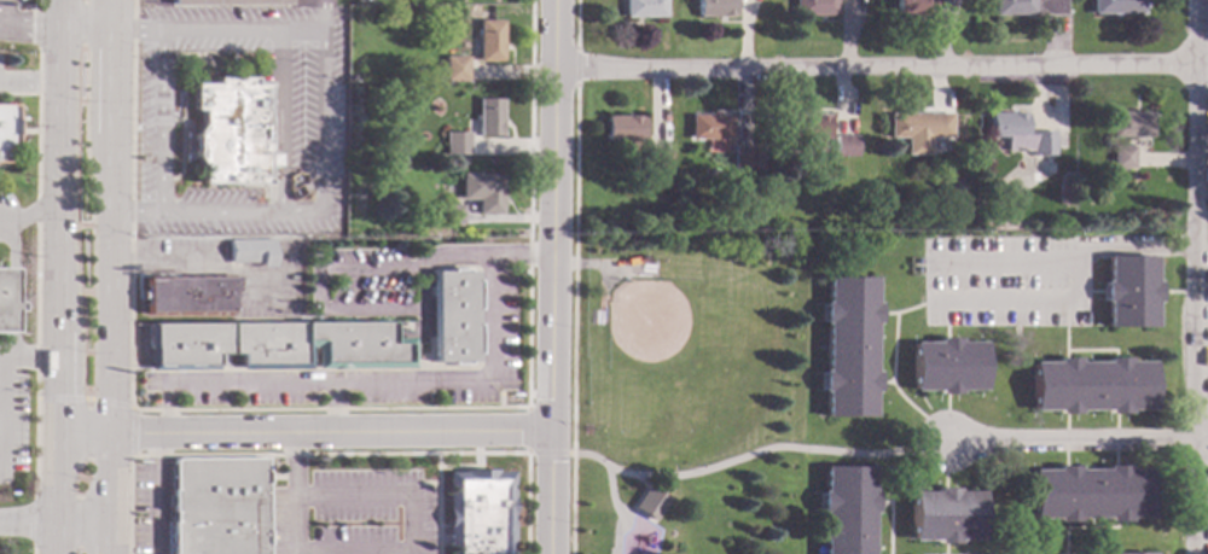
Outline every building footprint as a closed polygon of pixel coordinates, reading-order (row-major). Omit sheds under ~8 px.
[(623,17),(623,0),(664,0),(664,17),(623,17)] [(697,17),(697,0),(734,0),(734,17),(697,17)] [(794,16),(794,0),(834,0),(834,16),(794,16)] [(894,13),(894,0),(933,0),(933,14),(894,13)] [(991,14),(991,0),(1063,0),(1063,13),(1044,13),(1044,12),(1033,12),(1033,16),(991,14)] [(1090,13),(1090,0),(1142,0),(1142,13),(1090,13)] [(501,62),(477,62),(478,21),(501,21),(501,62)] [(466,80),(443,78),(445,54),(466,54),(466,80)] [(252,84),(267,84),(266,153),(275,153),(275,165),(266,165),(266,183),(199,183),(199,167),(191,153),(192,135),(201,122),(201,110),(192,109),(192,83),(215,83),(215,77),(252,78),(252,84)] [(500,135),(477,135),(477,98),(501,99),(500,135)] [(5,162),(5,145),(13,145),(13,104),(0,104),(0,162),(5,162)] [(1150,136),(1109,135),(1110,111),(1150,112),(1150,136)] [(949,138),(888,138),(888,113),(949,112),(949,138)] [(1026,130),(1053,130),(1053,170),(1036,170),(1036,154),(1030,154),(1030,151),(1004,151),(1004,136),(988,136),(988,112),(1026,112),(1026,130)] [(731,115),(730,140),(689,139),(690,113),(731,115)] [(827,139),(820,139),(820,150),(788,150),(788,113),(827,113),(827,139)] [(643,140),(637,140),(637,146),(627,146),(627,140),(605,140),(605,116),(643,116),(643,140)] [(467,154),(445,153),(445,132),(469,133),(467,154)] [(1068,148),(1055,148),(1055,134),(1068,134),(1068,148)] [(855,157),(834,157),(834,135),(854,135),(855,135),(855,157)] [(1132,168),(1110,168),(1110,146),(1132,146),(1132,168)] [(753,169),(732,169),(732,147),(753,147),(753,169)] [(500,215),(476,214),(476,199),(459,199),(460,173),(500,174),(500,215)] [(670,181),(670,191),(662,191),(662,181),(670,181)] [(1108,189),(1098,189),(1098,181),(1108,181),(1108,189)] [(461,223),(440,223),(440,204),(461,204),(461,223)] [(273,266),(260,267),(260,262),(228,263),(228,239),(272,238),(273,266)] [(1154,281),(1156,281),(1156,302),(1154,302),(1154,326),(1104,326),(1104,302),(1100,302),(1100,280),(1104,281),(1104,256),(1154,256),(1154,281)] [(464,268),(474,268),(474,275),(475,275),(475,351),(474,351),(474,360),(465,360),(465,361),(447,361),(447,358),(434,358),(434,269),(448,268),(448,266),(464,266),(464,268)] [(231,311),(146,311),(146,276),(231,276),(231,311)] [(872,302),(875,302),(875,323),(871,323),(871,371),(875,371),(875,392),(871,392),(871,416),(821,416),(821,391),(819,391),(819,371),(823,371),(823,322),(819,322),(819,302),(824,302),(823,276),(872,276),(872,302)] [(391,338),(412,337),(412,368),(315,368),(314,346),(307,346),(308,368),(239,369),(239,354),(215,354),(215,369),(147,371),(146,323),(391,321),(391,338)] [(956,342),(982,342),(982,390),(957,390),(957,393),(935,393),(935,390),(910,390),(910,342),(935,342),(935,338),(956,338),(956,342)] [(1126,361),(1151,361),(1151,409),(1127,409),(1127,413),(1105,413),(1105,410),(1076,410),(1076,413),(1056,413),(1056,410),(1030,410),(1030,362),(1055,362),(1055,358),(1076,357),(1076,361),(1105,361),(1105,357),(1126,357),(1126,361)] [(265,457),(265,553),(173,553),(173,461),(175,459),(265,457)] [(1126,468),(1150,468),(1151,517),(1126,518),(1126,521),(1105,521),(1105,518),(1075,518),(1075,521),(1055,521),(1055,518),(1030,518),(1029,470),(1055,468),(1055,466),(1075,465),(1075,470),(1104,468),(1104,465),(1126,465),(1126,468)] [(870,513),(870,553),(820,553),(821,512),(818,512),(818,491),(821,491),(821,466),(871,466),(870,491),(873,491),(873,513),(870,513)] [(510,470),(512,553),(446,553),(443,471),(510,470)] [(646,484),(669,498),(652,525),(633,512),(629,509),(646,484)] [(954,491),(980,491),(980,540),(954,540),(954,543),(934,543),(934,540),(908,540),(908,491),(934,491),(934,488),(954,488),(954,491)]
